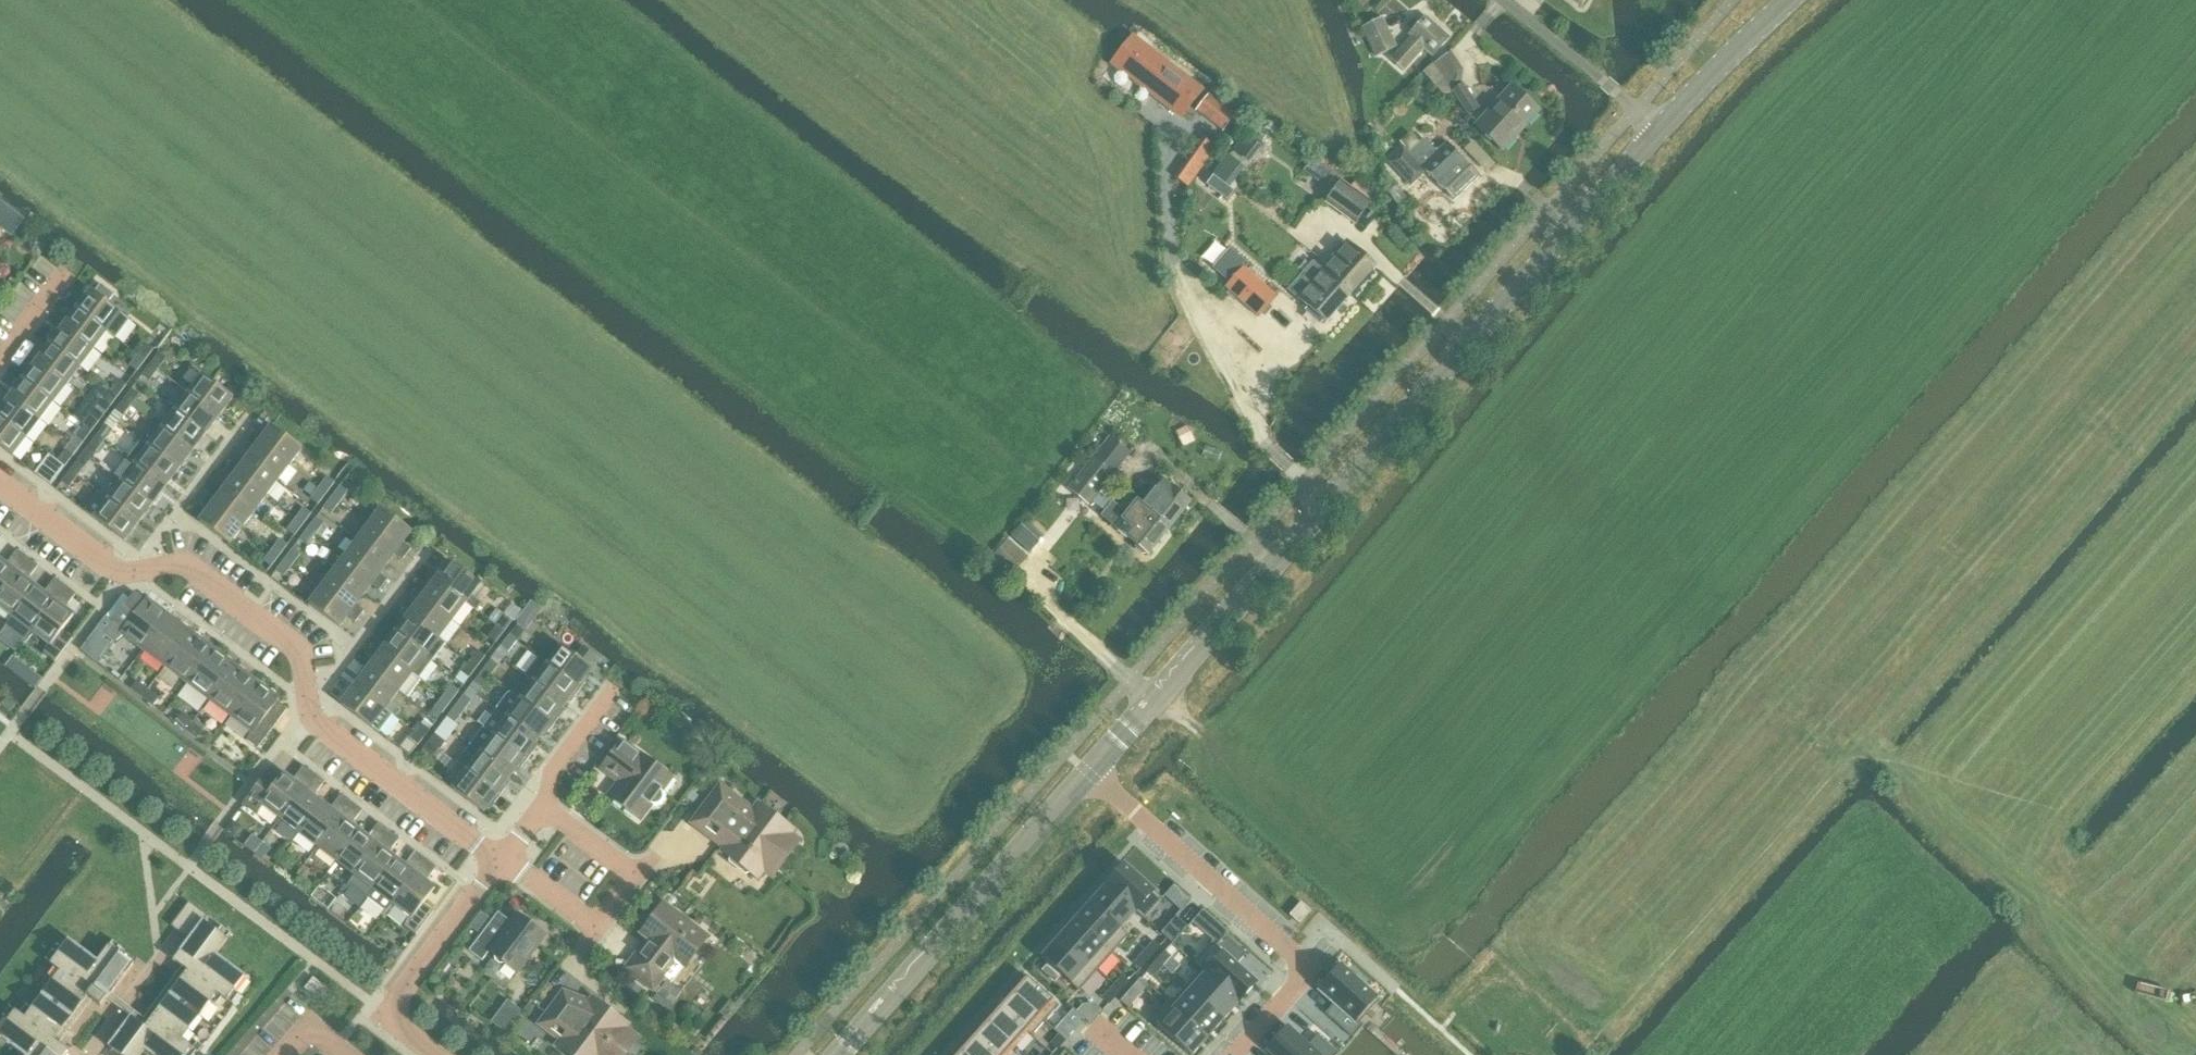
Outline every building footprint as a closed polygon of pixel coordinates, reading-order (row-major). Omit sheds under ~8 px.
[(1405,72),(1425,49),(1433,56),(1450,38),(1427,17),(1410,36),(1412,37),(1391,60),(1405,72)] [(1378,57),(1397,48),(1389,31),(1370,41),(1378,57)] [(1201,91),(1143,46),(1124,72),(1181,117),(1201,91)] [(1446,55),(1433,65),(1449,87),(1456,82),(1458,72),(1446,55)] [(1463,85),(1453,92),(1469,115),(1479,109),(1463,85)] [(1505,151),(1540,111),(1512,87),(1477,126),(1505,151)] [(1208,97),(1198,111),(1223,130),(1234,117),(1208,97)] [(1248,160),(1258,147),(1246,138),(1236,151),(1248,160)] [(1448,144),(1438,155),(1425,142),(1411,156),(1407,151),(1392,166),(1413,187),(1427,173),(1456,202),(1481,177),(1448,144)] [(1195,176),(1208,159),(1196,150),(1183,168),(1195,176)] [(1227,185),(1244,165),(1231,154),(1214,174),(1227,185)] [(1235,191),(1213,175),(1206,185),(1227,201),(1235,191)] [(1355,224),(1370,203),(1342,183),(1327,204),(1355,224)] [(12,237),(24,221),(25,220),(0,202),(0,228),(12,237)] [(1322,270),(1351,296),(1376,269),(1347,243),(1322,270)] [(1230,248),(1213,268),(1229,283),(1225,288),(1259,318),(1278,297),(1246,269),(1249,265),(1230,248)] [(1326,324),(1351,296),(1322,270),(1322,271),(1314,263),(1302,277),(1310,284),(1297,297),(1309,308),(1306,311),(1320,324),(1323,321),(1326,324)] [(80,300),(74,307),(108,332),(116,339),(130,321),(122,314),(108,304),(115,295),(101,285),(94,293),(91,291),(85,299),(80,300)] [(94,350),(108,332),(74,307),(69,315),(69,320),(64,327),(94,350)] [(81,368),(94,350),(64,327),(59,334),(53,335),(48,342),(81,368)] [(68,385),(81,368),(48,342),(42,350),(43,355),(37,363),(68,385)] [(146,361),(154,350),(146,344),(138,355),(146,361)] [(159,371),(167,360),(159,354),(151,365),(159,371)] [(138,372),(146,361),(138,355),(130,366),(138,372)] [(54,403),(68,385),(37,363),(32,370),(26,371),(21,378),(54,403)] [(150,382),(159,371),(151,365),(143,376),(150,382)] [(189,394),(220,417),(234,399),(203,376),(189,394)] [(41,421),(54,403),(21,378),(15,385),(16,391),(10,398),(41,421)] [(119,397),(127,386),(120,380),(111,391),(119,397)] [(132,406),(140,395),(133,389),(124,400),(132,406)] [(111,408),(119,397),(111,391),(103,402),(111,408)] [(206,435),(220,417),(189,394),(176,412),(206,435)] [(41,421),(10,398),(5,405),(0,406),(0,418),(27,439),(41,421)] [(124,417),(132,406),(124,400),(116,411),(124,417)] [(193,452),(206,435),(176,412),(163,429),(193,452)] [(92,432),(101,421),(93,415),(85,426),(92,432)] [(27,439),(0,418),(0,447),(14,457),(27,439)] [(105,442),(113,431),(106,425),(97,436),(105,442)] [(84,443),(92,432),(85,426),(76,437),(84,443)] [(290,466),(303,450),(272,427),(264,438),(256,432),(252,437),(290,466)] [(180,470),(193,452),(163,429),(149,447),(180,470)] [(97,453),(105,442),(97,436),(89,447),(97,453)] [(279,482),(290,466),(252,437),(248,443),(256,449),(248,459),(279,482)] [(1110,438),(1094,457),(1115,473),(1130,454),(1110,438)] [(180,470),(149,447),(142,442),(129,460),(136,465),(166,488),(180,470)] [(66,467),(74,456),(66,451),(58,462),(66,467)] [(1094,457),(1069,489),(1089,505),(1092,502),(1105,513),(1112,504),(1099,493),(1115,473),(1094,457)] [(267,497),(279,482),(248,459),(241,469),(233,463),(228,468),(267,497)] [(78,477),(87,466),(79,460),(71,471),(78,477)] [(57,478),(66,467),(58,462),(50,473),(57,478)] [(153,506),(166,488),(136,465),(122,483),(153,506)] [(255,513),(267,497),(228,468),(224,474),(232,480),(225,490),(255,513)] [(70,488),(78,477),(71,471),(62,482),(70,488)] [(328,494),(336,483),(328,477),(320,488),(328,494)] [(1144,508),(1171,530),(1193,503),(1173,487),(1173,488),(1165,482),(1144,508)] [(140,523),(153,506),(122,483),(109,500),(140,523)] [(340,504),(349,493),(341,487),(333,498),(340,504)] [(319,505),(328,494),(320,488),(312,499),(319,505)] [(243,529),(255,513),(225,490),(217,500),(209,494),(205,500),(243,529)] [(100,494),(86,512),(126,542),(140,523),(109,500),(100,494)] [(332,515),(340,504),(333,498),(324,509),(332,515)] [(231,545),(243,529),(205,500),(201,505),(209,511),(201,522),(231,545)] [(1105,513),(1102,516),(1104,518),(1118,529),(1117,530),(1136,545),(1136,550),(1142,555),(1148,554),(1151,556),(1171,530),(1144,508),(1138,503),(1128,516),(1114,505),(1112,503),(1112,504),(1105,513)] [(304,525),(313,514),(305,508),(296,519),(304,525)] [(404,543),(412,533),(382,510),(369,526),(408,555),(412,549),(404,543)] [(317,535),(326,523),(318,518),(309,529),(317,535)] [(296,536),(304,525),(296,519),(288,530),(296,536)] [(404,560),(408,555),(369,526),(358,541),(388,564),(396,554),(404,560)] [(1041,542),(1022,526),(1012,537),(1030,553),(1041,542)] [(308,546),(317,535),(309,529),(301,540),(308,546)] [(280,557),(289,546),(281,540),(273,551),(280,557)] [(381,575),(388,564),(358,541),(346,557),(384,586),(389,581),(381,575)] [(1027,559),(1007,542),(991,560),(1011,577),(1027,559)] [(293,566),(301,555),(294,549),(285,560),(293,566)] [(29,559),(18,550),(7,565),(0,560),(0,596),(29,559)] [(272,567),(280,557),(273,551),(264,562),(272,567)] [(380,592),(384,586),(346,557),(334,573),(365,596),(372,586),(380,592)] [(36,587),(28,581),(39,567),(29,559),(0,596),(0,608),(13,618),(36,587)] [(285,577),(293,566),(285,560),(277,571),(285,577)] [(482,604),(473,597),(481,586),(451,563),(437,581),(467,604),(476,612),(482,604)] [(357,606),(365,596),(334,573),(322,588),(361,617),(365,612),(357,606)] [(13,618),(6,626),(25,641),(66,587),(55,579),(44,593),(36,587),(13,618)] [(454,622),(467,604),(437,581),(423,599),(454,622)] [(66,587),(25,641),(27,642),(30,638),(34,633),(34,634),(48,644),(44,654),(56,663),(73,640),(74,639),(63,631),(75,616),(66,610),(77,595),(66,587)] [(357,623),(361,617),(322,588),(310,605),(341,628),(349,617),(357,623)] [(148,599),(146,602),(135,595),(113,624),(105,635),(117,643),(125,636),(145,651),(170,616),(148,599)] [(440,639),(454,622),(423,599),(410,616),(440,639)] [(166,667),(192,633),(170,616),(145,651),(166,667)] [(440,640),(440,639),(410,616),(396,634),(433,662),(447,645),(440,640)] [(506,633),(514,622),(506,616),(498,627),(506,633)] [(105,634),(113,623),(112,621),(107,618),(106,617),(97,629),(90,638),(98,644),(105,634)] [(518,625),(509,636),(517,642),(525,631),(518,625)] [(497,644),(506,633),(498,627),(490,638),(497,644)] [(188,684),(214,649),(192,633),(166,667),(188,684)] [(420,680),(433,662),(396,634),(383,652),(413,675),(414,675),(420,680)] [(509,636),(501,647),(509,653),(517,642),(509,636)] [(552,640),(539,658),(548,666),(582,691),(588,684),(587,678),(593,671),(588,667),(596,657),(583,648),(576,658),(562,648),(552,640)] [(210,700),(236,666),(214,649),(188,684),(210,700)] [(478,651),(470,662),(477,667),(486,657),(478,651)] [(400,693),(413,675),(383,652),(370,669),(400,693)] [(539,658),(525,676),(535,684),(565,707),(571,699),(576,699),(582,691),(548,666),(539,658)] [(491,660),(482,671),(490,677),(498,666),(491,660)] [(470,662),(461,673),(469,678),(477,667),(470,662)] [(232,717),(258,682),(236,666),(210,700),(232,717)] [(392,704),(400,693),(370,669),(356,687),(394,716),(397,718),(402,712),(392,704)] [(482,671),(474,682),(482,688),(490,677),(482,671)] [(143,698),(149,690),(138,682),(132,690),(143,698)] [(278,702),(280,699),(258,682),(232,717),(252,732),(247,741),(258,750),(288,710),(278,702)] [(560,714),(565,707),(535,684),(522,701),(555,727),(561,719),(560,714)] [(451,686),(443,697),(451,703),(459,692),(451,686)] [(380,734),(394,716),(356,687),(342,705),(380,734)] [(154,706),(160,698),(149,690),(143,698),(154,706)] [(550,734),(555,727),(522,701),(509,692),(496,710),(539,742),(544,735),(550,734)] [(464,696),(456,707),(463,713),(472,702),(464,696)] [(443,697),(434,708),(442,714),(451,703),(443,697)] [(456,707),(447,718),(455,724),(463,713),(456,707)] [(492,716),(483,728),(484,728),(495,737),(528,762),(534,755),(533,749),(539,742),(496,710),(491,716),(492,716)] [(187,731),(193,723),(182,715),(176,723),(187,731)] [(419,722),(413,730),(424,738),(430,731),(421,724),(419,722)] [(198,739),(204,732),(193,723),(187,731),(198,739)] [(528,762),(495,737),(484,728),(470,746),(481,754),(512,777),(517,770),(523,769),(528,762)] [(408,737),(407,738),(417,746),(418,746),(419,745),(424,738),(413,730),(408,737)] [(435,734),(429,742),(440,750),(446,743),(435,734)] [(407,738),(399,748),(410,756),(417,746),(407,738)] [(429,742),(423,750),(434,758),(440,750),(429,742)] [(643,757),(642,758),(623,743),(603,770),(622,785),(611,799),(639,820),(650,805),(655,806),(659,806),(663,803),(665,799),(664,794),(661,790),(671,778),(643,757)] [(470,746),(465,752),(476,761),(468,772),(502,797),(507,790),(506,785),(512,777),(481,754),(470,746)] [(270,771),(244,805),(245,805),(257,814),(265,807),(279,818),(275,823),(277,825),(315,775),(305,767),(294,781),(285,775),(282,779),(282,780),(280,779),(270,771)] [(496,805),(502,797),(468,772),(454,790),(485,813),(490,806),(496,805)] [(300,834),(323,804),(315,798),(326,783),(315,775),(277,825),(280,827),(284,822),(300,834)] [(759,807),(754,813),(721,788),(697,821),(730,846),(725,852),(732,858),(731,864),(747,875),(753,873),(760,878),(765,871),(773,877),(799,842),(791,836),(794,833),(759,807)] [(315,853),(353,803),(342,795),(331,810),(323,804),(300,834),(316,846),(312,852),(315,853)] [(337,862),(361,832),(353,826),(364,812),(353,803),(315,853),(317,855),(321,850),(337,862)] [(361,832),(338,862),(354,875),(356,877),(390,832),(380,824),(369,838),(361,832)] [(350,880),(348,883),(369,899),(375,891),(398,861),(390,854),(401,840),(390,832),(356,877),(354,875),(350,880)] [(375,891),(369,899),(387,913),(389,910),(390,910),(428,860),(417,852),(406,867),(398,861),(375,891)] [(428,860),(390,910),(392,912),(396,907),(410,918),(406,927),(417,936),(435,913),(425,905),(436,889),(428,883),(439,868),(428,860)] [(1125,865),(1107,886),(1144,919),(1162,899),(1125,865)] [(1107,886),(1090,904),(1127,938),(1129,936),(1121,929),(1136,913),(1143,920),(1144,919),(1107,886)] [(209,917),(190,903),(188,906),(172,927),(190,940),(174,961),(188,972),(146,1028),(132,1017),(110,1047),(120,1054),(143,1054),(146,1051),(151,1054),(188,1054),(193,1048),(184,1041),(218,995),(228,1002),(246,977),(218,955),(229,940),(205,923),(209,917)] [(1300,903),(1289,916),(1292,918),(1297,923),(1299,924),(1310,911),(1300,903)] [(1090,904),(1074,922),(1112,955),(1127,938),(1090,904)] [(671,982),(684,965),(686,967),(707,939),(665,907),(644,935),(651,940),(628,970),(654,990),(664,977),(671,982)] [(1203,911),(1192,923),(1213,942),(1212,943),(1194,963),(1239,1004),(1244,998),(1257,984),(1237,965),(1246,955),(1225,936),(1228,933),(1203,911)] [(481,914),(471,927),(478,933),(488,919),(481,914)] [(537,925),(533,926),(518,915),(506,930),(494,921),(470,952),(483,962),(490,953),(496,957),(497,962),(501,965),(506,965),(519,975),(547,937),(542,933),(541,928),(537,925)] [(1176,917),(1161,934),(1173,945),(1188,928),(1176,917)] [(1074,922),(1058,939),(1096,973),(1112,955),(1074,922)] [(1058,939),(1041,958),(1079,992),(1096,973),(1058,939)] [(99,962),(70,940),(51,965),(61,972),(26,1018),(17,1011),(0,1033),(0,1037),(23,1054),(68,1054),(70,1052),(56,1041),(89,998),(102,1008),(111,995),(112,996),(135,965),(132,963),(110,947),(99,962)] [(1154,942),(1144,953),(1151,959),(1160,948),(1160,947),(1154,942)] [(1165,952),(1156,962),(1163,967),(1171,958),(1165,952)] [(1144,953),(1134,964),(1140,969),(1141,970),(1151,959),(1144,953)] [(1156,962),(1148,971),(1154,977),(1163,967),(1156,962)] [(1201,971),(1186,988),(1223,1021),(1239,1004),(1194,963),(1193,964),(1201,971)] [(1342,968),(1321,991),(1341,1009),(1332,1020),(1353,1039),(1360,1030),(1363,1027),(1359,1023),(1370,1012),(1379,1002),(1379,1001),(1362,986),(1365,982),(1352,970),(1348,974),(1342,968)] [(1025,977),(1012,992),(1045,1022),(1059,1007),(1025,977)] [(1122,977),(1113,988),(1119,994),(1129,983),(1128,982),(1122,977)] [(314,979),(305,989),(318,1001),(327,990),(314,979)] [(1141,979),(1132,989),(1138,995),(1147,985),(1141,979)] [(1113,988),(1103,999),(1109,1004),(1109,1005),(1115,998),(1119,994),(1113,988)] [(1167,1001),(1166,1002),(1207,1039),(1223,1021),(1186,988),(1171,1005),(1167,1001)] [(1012,992),(999,1007),(1032,1037),(1045,1022),(1012,992)] [(590,1006),(564,995),(541,1026),(563,1042),(559,1047),(571,1054),(626,1054),(638,1039),(626,1030),(628,1027),(593,1001),(590,1006)] [(1150,1020),(1188,1054),(1189,1054),(1193,1054),(1207,1039),(1166,1002),(1150,1020)] [(998,1007),(985,1021),(1015,1048),(1028,1033),(998,1007)] [(972,1036),(994,1054),(1008,1054),(1015,1048),(985,1021),(972,1036)] [(1068,1025),(1059,1035),(1066,1041),(1075,1031),(1068,1025)] [(1267,1051),(1270,1054),(1271,1054),(1338,1054),(1339,1054),(1318,1036),(1308,1046),(1288,1028),(1267,1051)] [(1059,1035),(1051,1045),(1057,1050),(1066,1041),(1059,1035)] [(959,1050),(964,1054),(994,1054),(972,1036),(959,1050)]
